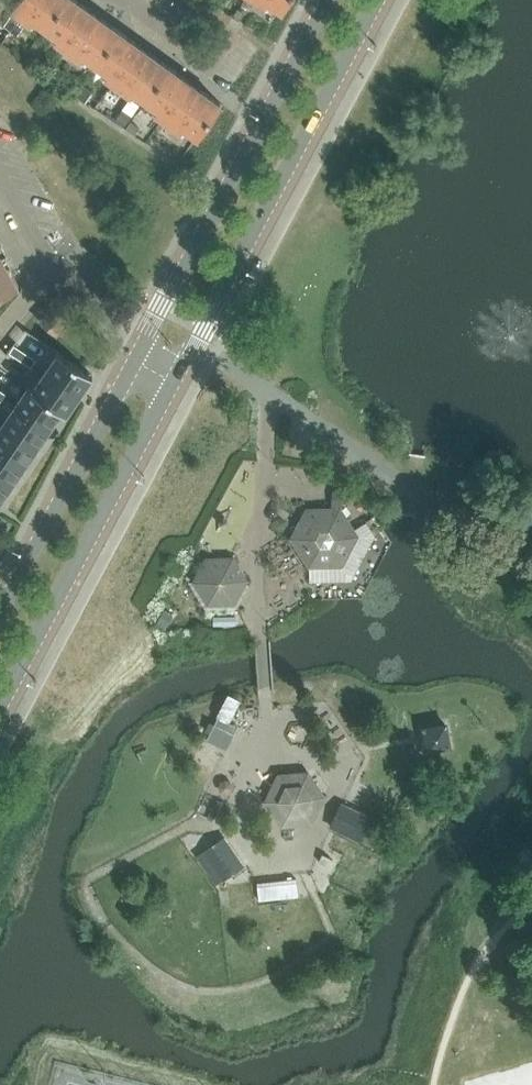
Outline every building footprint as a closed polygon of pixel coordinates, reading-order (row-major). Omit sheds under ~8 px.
[(43,27),(62,0),(9,0),(5,5),(22,18),(25,14),(43,27)] [(97,65),(119,30),(77,0),(62,0),(43,27),(65,43),(62,46),(72,54),(75,50),(97,65)] [(280,10),(287,0),(265,0),(280,10)] [(119,31),(97,65),(115,78),(112,82),(122,89),(125,85),(145,100),(169,67),(119,31)] [(169,67),(145,100),(165,114),(162,118),(172,125),(175,121),(196,136),(220,103),(169,67)] [(18,285),(6,264),(4,269),(2,258),(6,256),(1,246),(0,247),(0,295),(18,285)] [(40,321),(56,335),(68,321),(52,307),(40,321)] [(25,352),(14,345),(9,352),(20,360),(25,352)] [(92,375),(81,368),(57,351),(44,370),(79,394),(92,375)] [(36,360),(25,352),(20,360),(31,367),(36,360)] [(32,388),(28,386),(28,387),(66,413),(79,394),(44,370),(32,388)] [(28,387),(15,405),(50,429),(62,412),(66,414),(66,413),(28,387)] [(2,424),(37,448),(50,429),(15,405),(2,424)] [(25,466),(37,448),(2,424),(0,427),(0,449),(25,466)] [(25,466),(0,449),(0,477),(12,485),(25,466)] [(12,485),(0,477),(0,502),(12,485)] [(292,538),(309,567),(310,567),(310,581),(351,580),(375,535),(366,522),(354,530),(340,507),(307,509),(292,538)] [(234,603),(247,580),(233,558),(206,558),(194,581),(208,604),(234,603)] [(164,610),(159,620),(167,624),(171,616),(170,616),(171,614),(164,610)] [(235,733),(215,724),(207,740),(227,749),(235,733)] [(443,728),(427,730),(430,745),(446,742),(443,728)] [(307,773),(279,775),(267,801),(283,824),(312,822),(324,796),(307,773)] [(344,804),(332,828),(333,828),(360,841),(372,817),(344,804)] [(225,846),(209,857),(224,879),(239,869),(225,846)] [(331,857),(323,853),(319,861),(327,865),(331,857)] [(465,1081),(466,1084),(531,1084),(531,1061),(465,1081)]
